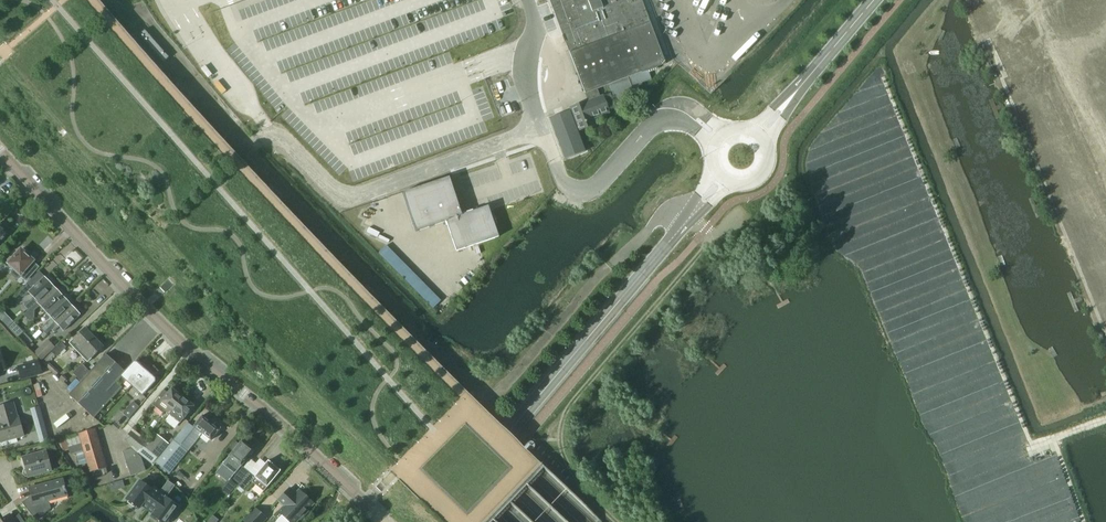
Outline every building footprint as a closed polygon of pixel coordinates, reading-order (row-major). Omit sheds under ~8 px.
[(649,22),(646,12),(651,11),(648,3),(643,4),(642,0),(549,0),(568,52),(569,52),(649,22)] [(616,105),(636,98),(635,95),(638,93),(636,87),(642,85),(641,82),(651,79),(649,73),(658,70),(656,67),(665,64),(649,22),(569,52),(584,93),(586,93),(589,101),(600,97),(597,88),(602,87),(608,85),(616,105)] [(163,62),(168,57),(144,30),(139,34),(163,62)] [(582,104),(570,108),(578,130),(587,126),(585,121),(608,112),(607,110),(615,106),(610,93),(605,95),(602,87),(597,88),(600,97),(589,101),(587,102),(588,103),(583,105),(582,104)] [(569,110),(549,118),(564,159),(585,151),(569,110)] [(461,215),(449,177),(402,193),(415,231),(445,221),(456,251),(498,237),(488,206),(461,215)] [(32,262),(33,261),(27,255),(28,252),(25,249),(21,250),(20,249),(13,257),(9,257),(6,260),(7,263),(13,269),(10,271),(11,275),(15,278),(18,278),(20,276),(25,280),(37,267),(32,262)] [(29,308),(36,302),(53,286),(44,277),(43,278),(37,272),(18,293),(21,296),(24,296),(28,292),(33,297),(29,301),(26,302),(24,303),(24,305),(28,310),(29,308)] [(41,307),(45,311),(62,296),(53,286),(36,302),(29,308),(29,309),(23,315),(28,320),(31,320),(34,318),(34,310),(38,307),(41,307)] [(43,331),(70,305),(62,296),(45,311),(51,318),(40,329),(43,331)] [(70,305),(43,331),(46,334),(51,329),(53,332),(59,326),(63,330),(79,314),(70,305)] [(8,318),(3,323),(8,328),(12,323),(8,318)] [(19,328),(12,335),(16,339),(23,332),(19,328)] [(82,349),(94,337),(85,328),(73,339),(82,349)] [(24,336),(20,340),(26,346),(30,342),(24,336)] [(94,337),(82,349),(91,358),(103,347),(94,337)] [(41,359),(55,346),(50,341),(44,347),(42,344),(34,352),(41,359)] [(61,342),(51,351),(56,356),(66,347),(61,342)] [(51,371),(54,368),(48,362),(54,355),(51,352),(42,362),(51,371)] [(120,376),(125,371),(105,354),(89,372),(87,369),(77,379),(80,382),(68,395),(93,417),(95,415),(112,397),(106,392),(115,382),(121,376),(120,376)] [(42,373),(38,361),(17,367),(21,379),(30,377),(42,373)] [(131,386),(145,370),(136,362),(133,362),(125,371),(120,376),(121,376),(131,386)] [(77,379),(87,369),(81,363),(72,373),(77,379)] [(145,370),(131,386),(142,395),(154,382),(154,378),(145,370)] [(106,392),(112,397),(121,387),(115,382),(106,392)] [(168,415),(168,414),(182,397),(171,388),(167,393),(163,390),(152,404),(163,414),(164,412),(168,415)] [(182,397),(168,414),(168,415),(168,414),(179,423),(183,419),(193,406),(182,397)] [(129,419),(139,407),(133,401),(123,413),(129,419)] [(12,403),(0,406),(0,442),(24,435),(19,417),(17,418),(12,403)] [(207,419),(202,415),(193,426),(210,440),(220,428),(219,427),(220,426),(216,422),(215,423),(208,418),(207,419)] [(67,440),(61,442),(64,451),(70,449),(71,454),(76,452),(79,465),(88,462),(91,471),(105,467),(94,429),(80,434),(80,436),(67,439),(67,440)] [(130,432),(125,439),(139,451),(142,447),(145,444),(130,432)] [(139,454),(148,462),(151,464),(167,444),(154,433),(145,444),(142,447),(138,453),(139,454)] [(173,440),(155,463),(168,473),(186,451),(173,440)] [(241,441),(228,456),(222,463),(234,473),(241,466),(253,450),(241,441)] [(131,475),(145,470),(139,454),(138,453),(133,448),(123,452),(126,462),(131,475)] [(51,470),(48,460),(50,459),(48,450),(20,458),(22,465),(24,465),(25,469),(23,470),(22,472),(23,474),(24,476),(26,477),(51,470)] [(238,486),(243,490),(251,481),(263,491),(280,470),(267,460),(254,477),(249,472),(238,486)] [(249,472),(242,467),(231,480),(227,485),(225,483),(221,488),(228,494),(236,485),(238,486),(249,472)] [(36,520),(51,509),(48,501),(67,496),(62,479),(29,488),(32,501),(30,502),(24,506),(36,520)] [(151,489),(139,480),(126,498),(128,500),(127,502),(136,508),(137,506),(139,508),(144,502),(149,507),(160,491),(154,486),(151,489)] [(168,481),(149,507),(154,511),(152,515),(161,521),(169,521),(174,516),(172,514),(177,507),(165,498),(174,486),(168,481)] [(289,488),(277,500),(278,500),(284,506),(279,512),(278,512),(281,515),(280,516),(280,518),(284,521),(295,521),(298,518),(300,520),(309,511),(307,509),(313,503),(299,490),(295,494),(289,488)] [(266,518),(255,508),(255,509),(244,521),(243,521),(245,521),(262,521),(265,518),(266,518)]
